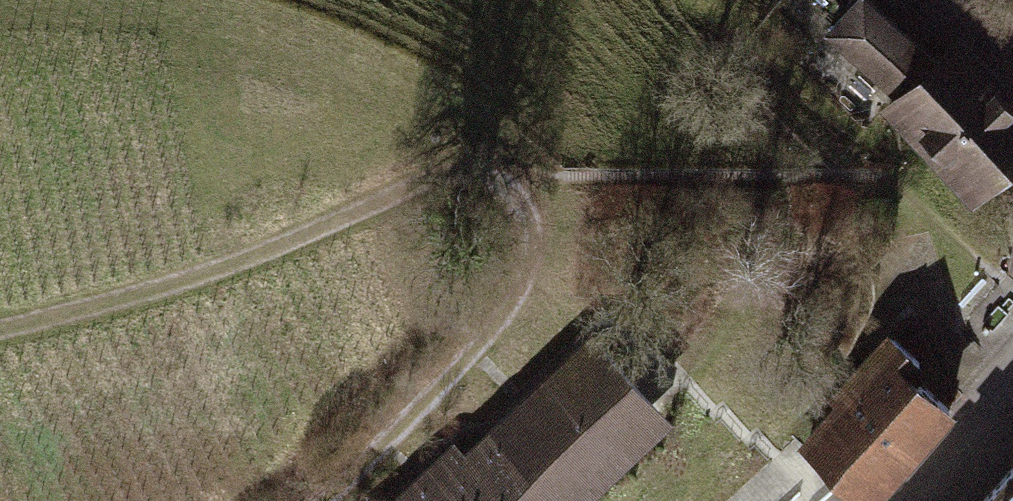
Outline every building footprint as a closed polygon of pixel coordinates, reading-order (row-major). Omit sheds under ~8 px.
[(832,33),(902,95),(890,108),(971,193),(1012,153),(1012,96),(959,40),(935,63),(863,0),(861,0),(832,33)] [(805,448),(843,482),(864,500),(866,500),(948,409),(908,373),(918,363),(888,336),(849,380),(858,388),(805,448)] [(447,453),(493,500),(576,500),(666,416),(593,338),(498,428),(500,430),(467,461),(453,447),(447,453)] [(843,482),(796,440),(725,500),(793,500),(803,492),(813,500),(823,500),(843,482)] [(447,453),(396,500),(493,500),(447,453)] [(982,500),(1012,500),(1012,466),(982,500)]
